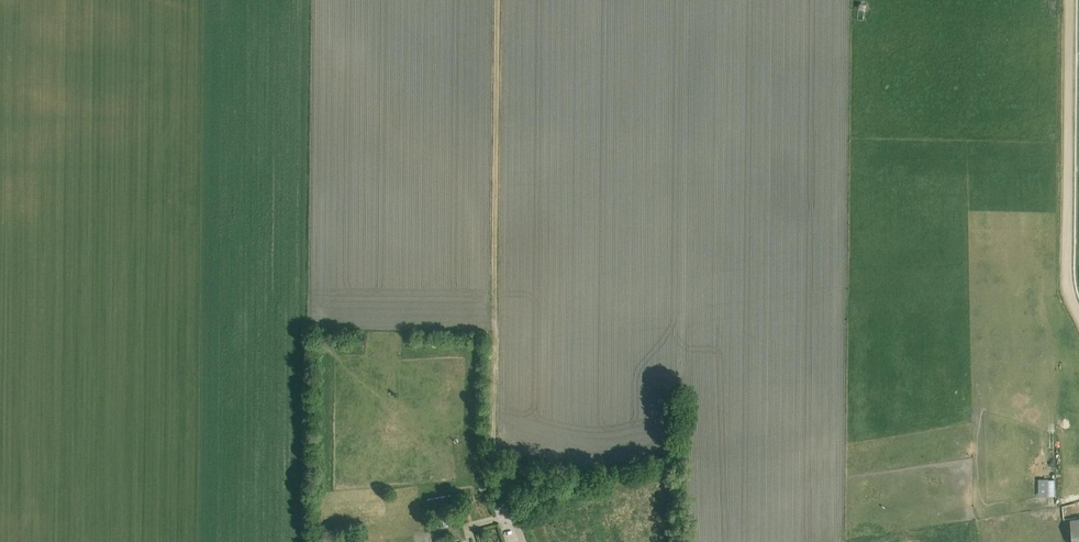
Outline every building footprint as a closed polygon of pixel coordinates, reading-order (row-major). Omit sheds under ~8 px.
[(1049,478),(1050,494),(1057,494),(1057,478),(1049,478)] [(1048,496),(1048,480),(1039,480),(1039,497),(1048,496)] [(469,501),(458,503),(461,520),(471,518),(469,501)]
